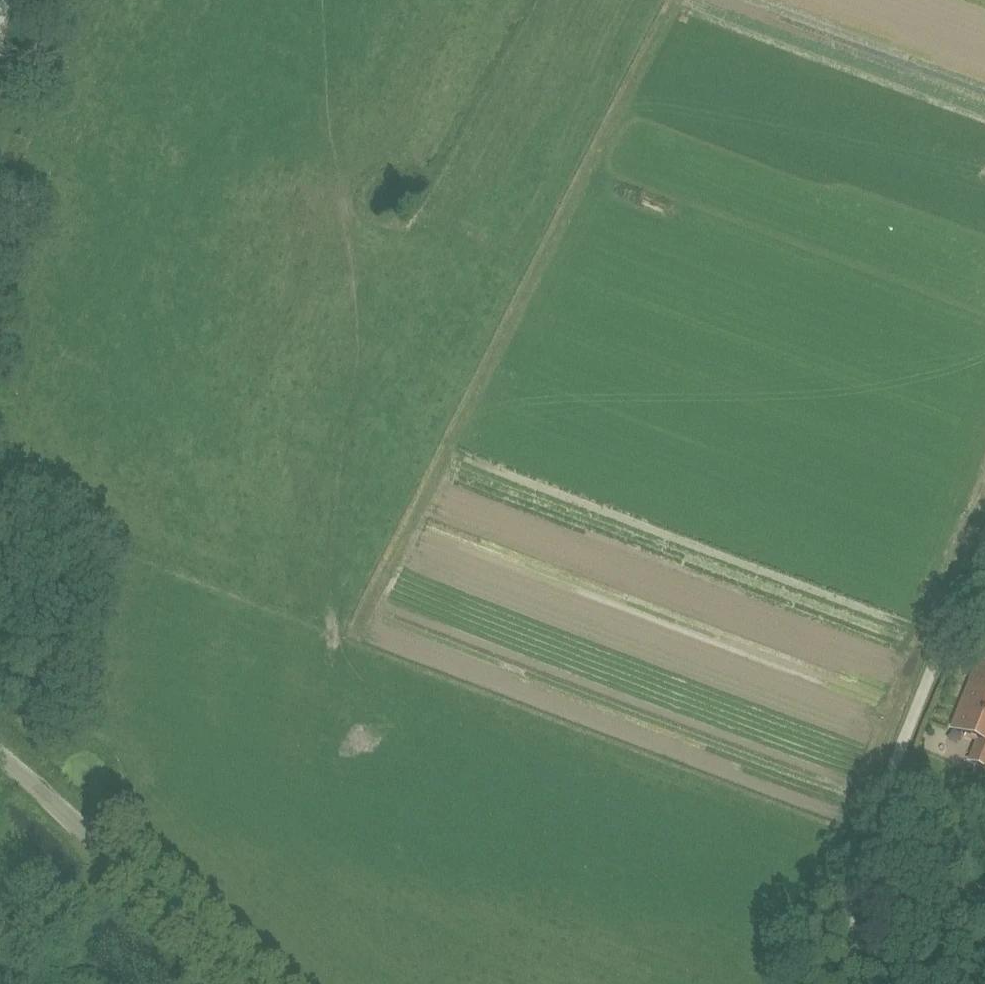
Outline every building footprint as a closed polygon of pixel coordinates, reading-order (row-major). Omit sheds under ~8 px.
[(981,665),(956,729),(970,735),(969,738),(982,743),(974,762),(984,766),(984,666),(981,665)]
